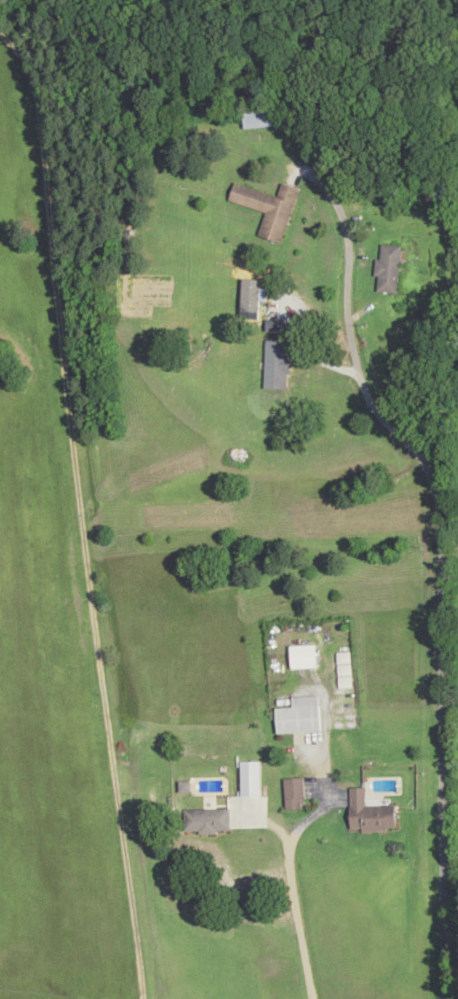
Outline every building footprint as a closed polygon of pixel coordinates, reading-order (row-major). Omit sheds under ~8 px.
[(282,244),(299,190),(281,185),(277,197),(235,185),(230,203),(265,213),(258,237),(282,244)] [(399,294),(401,247),(379,246),(376,293),(399,294)] [(267,341),(267,389),(291,389),(291,341),(267,341)] [(317,669),(317,646),(290,646),(290,669),(317,669)] [(278,734),(322,732),(321,696),(294,698),(294,708),(277,709),(278,734)] [(284,811),(304,811),(304,779),(284,779),(284,811)] [(397,805),(381,806),(381,800),(367,800),(367,789),(351,789),(352,832),(398,830),(397,805)] [(184,833),(230,833),(230,809),(184,809),(184,833)]
